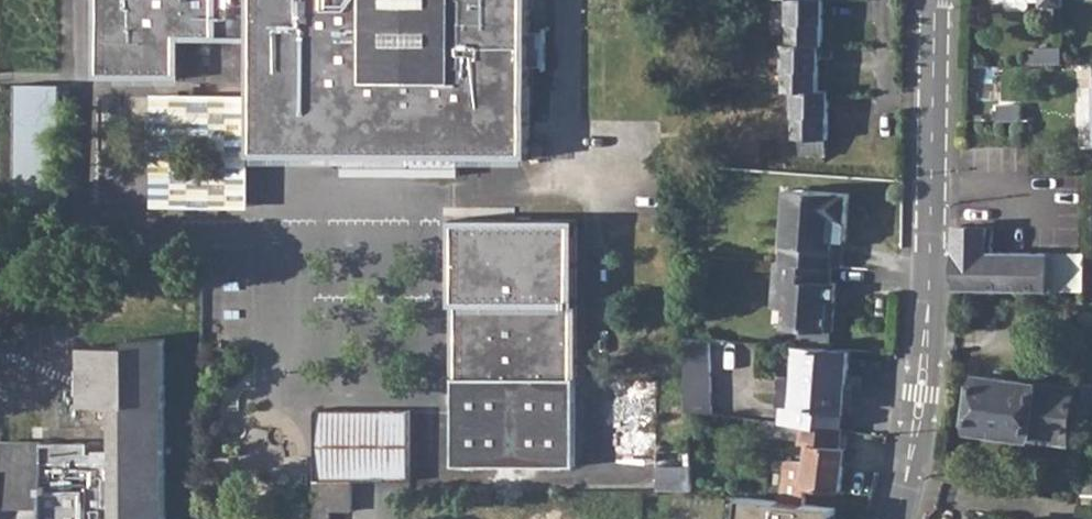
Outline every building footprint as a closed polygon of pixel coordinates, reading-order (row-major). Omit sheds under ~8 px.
[(99,75),(179,76),(180,37),(256,38),(256,154),(325,154),(390,154),(406,154),(406,174),(458,174),(459,167),(458,167),(458,154),(527,155),(527,66),(544,66),(544,31),(527,31),(527,0),(99,0),(99,75)] [(789,44),(784,44),(783,92),(793,92),(794,138),(828,139),(829,91),(819,90),(819,45),(824,44),(824,0),(789,0),(789,44)] [(996,2),(1007,2),(1007,8),(1010,10),(1026,10),(1029,7),(1029,2),(1040,2),(1040,7),(1063,6),(1063,0),(996,0),(996,2)] [(63,84),(20,84),(19,202),(62,202),(63,84)] [(122,121),(124,97),(103,94),(100,119),(122,121)] [(998,103),(998,120),(1019,120),(1019,104),(998,103)] [(235,119),(170,117),(169,181),(233,183),(235,119)] [(789,190),(787,217),(803,218),(806,191),(789,190)] [(787,217),(783,263),(834,267),(836,242),(847,242),(850,195),(806,191),(803,218),(787,217)] [(574,222),(455,222),(456,376),(456,466),(575,466),(575,318),(574,222)] [(958,225),(957,289),(1085,292),(1086,253),(990,250),(990,226),(958,225)] [(847,242),(836,242),(834,267),(845,268),(847,242)] [(783,263),(777,263),(775,286),(788,287),(786,310),(785,329),(834,332),(838,283),(833,283),(834,267),(783,263)] [(788,287),(775,286),(773,309),(786,310),(788,287)] [(749,342),(687,336),(688,382),(688,411),(713,414),(712,356),(748,355),(749,342)] [(167,509),(164,339),(133,340),(133,348),(83,348),(84,406),(108,406),(115,406),(115,463),(109,463),(46,463),(45,443),(2,443),(2,435),(0,435),(0,518),(167,518),(167,509)] [(783,376),(779,423),(784,424),(844,432),(851,349),(798,345),(796,377),(783,376)] [(983,374),(975,431),(1069,443),(1077,387),(983,374)] [(317,410),(317,481),(354,481),(379,480),(410,480),(410,411),(317,410)] [(844,432),(784,424),(783,433),(802,436),(801,442),(812,444),(809,462),(787,459),(782,500),(806,503),(808,485),(842,490),(847,448),(844,447),(845,432),(844,432)] [(690,450),(658,450),(658,489),(691,488),(690,463),(690,450)] [(317,481),(317,511),(317,518),(332,518),(333,511),(353,512),(354,481),(317,481)] [(835,507),(806,503),(782,500),(743,495),(740,518),(834,518),(835,507)]
